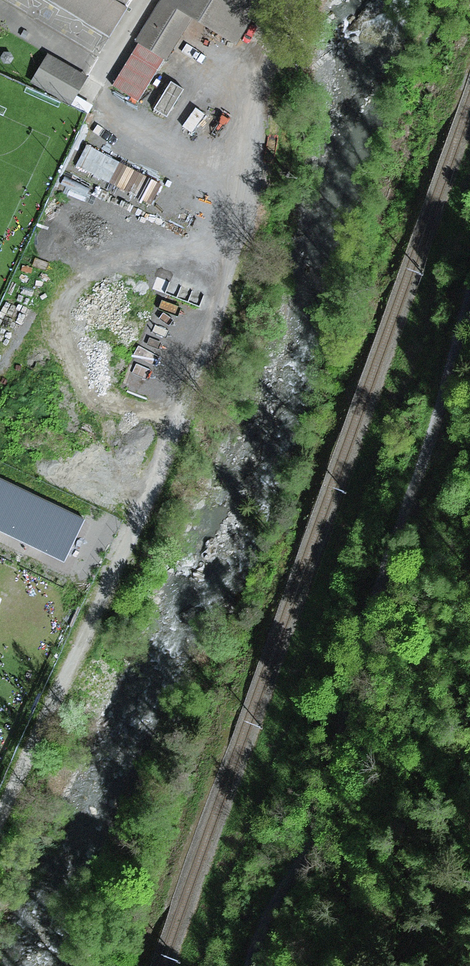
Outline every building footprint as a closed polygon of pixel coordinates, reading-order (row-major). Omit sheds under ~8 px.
[(108,39),(130,0),(39,0),(108,39)] [(162,0),(160,0),(134,41),(162,59),(188,16),(162,0)] [(188,16),(234,43),(261,0),(162,0),(188,16)] [(135,103),(162,59),(134,41),(105,85),(135,103)] [(82,78),(44,55),(27,84),(65,107),(82,78)] [(87,521),(0,479),(0,527),(68,560),(87,521)]
